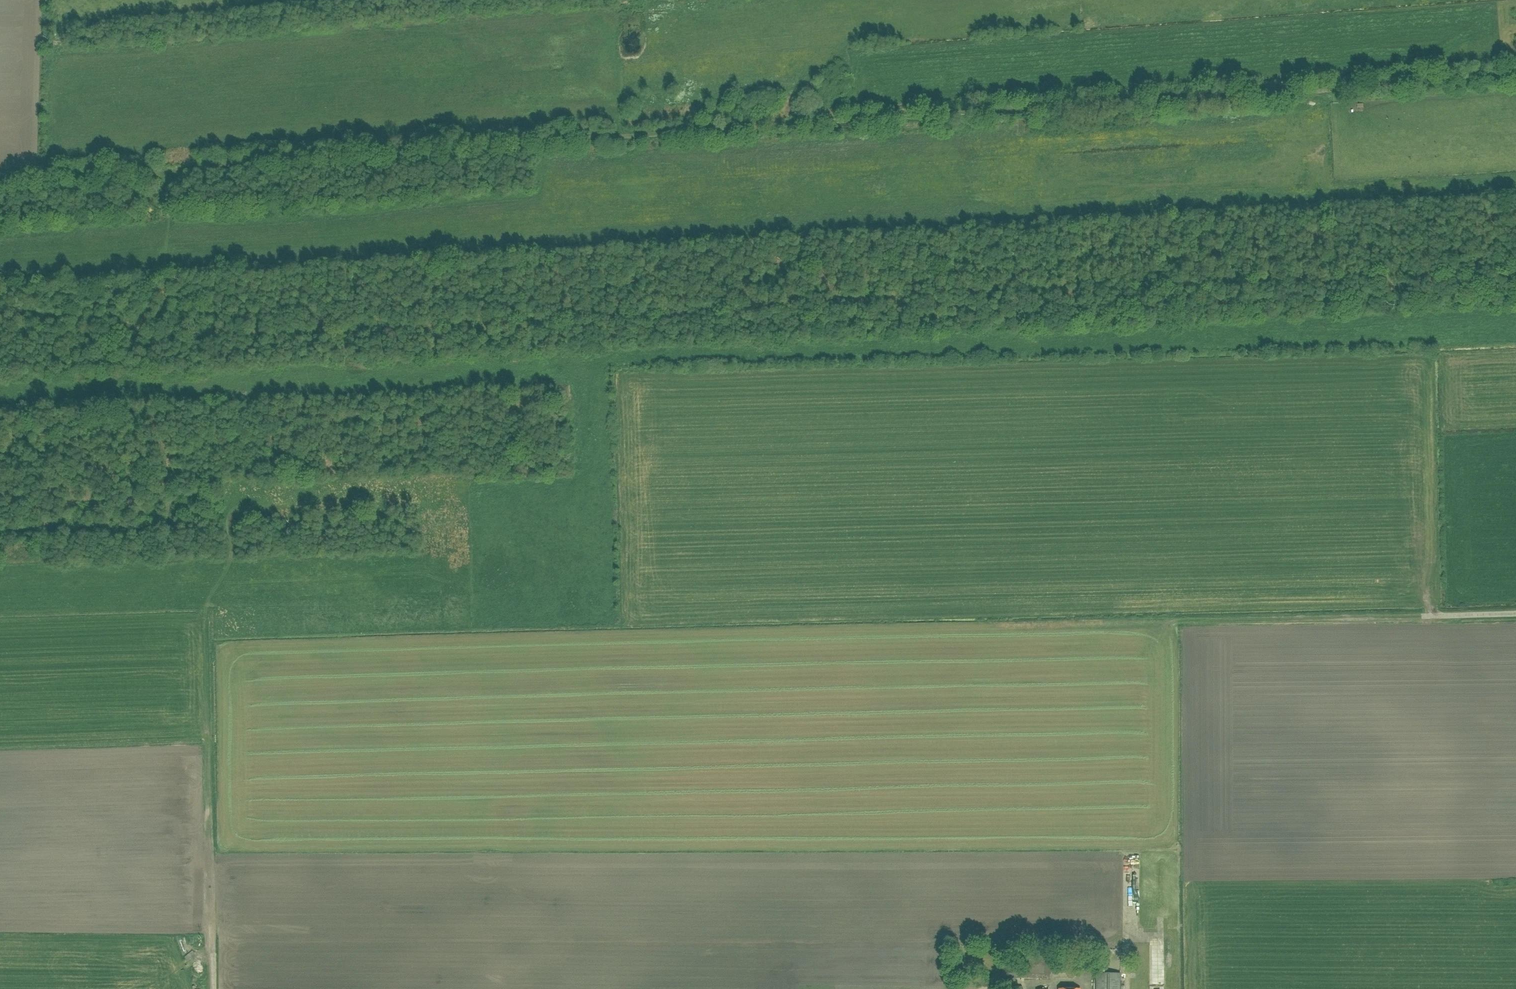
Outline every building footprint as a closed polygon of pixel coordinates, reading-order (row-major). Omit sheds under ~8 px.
[(1366,104),(1350,105),(1351,115),(1367,114),(1366,104)] [(1066,956),(1019,955),(1018,969),(1010,969),(1010,966),(1002,965),(1002,978),(1050,979),(1051,973),(1065,973),(1066,956)] [(1096,974),(1095,988),(1120,988),(1120,974),(1096,974)] [(1153,976),(1154,988),(1168,988),(1167,975),(1153,976)]
